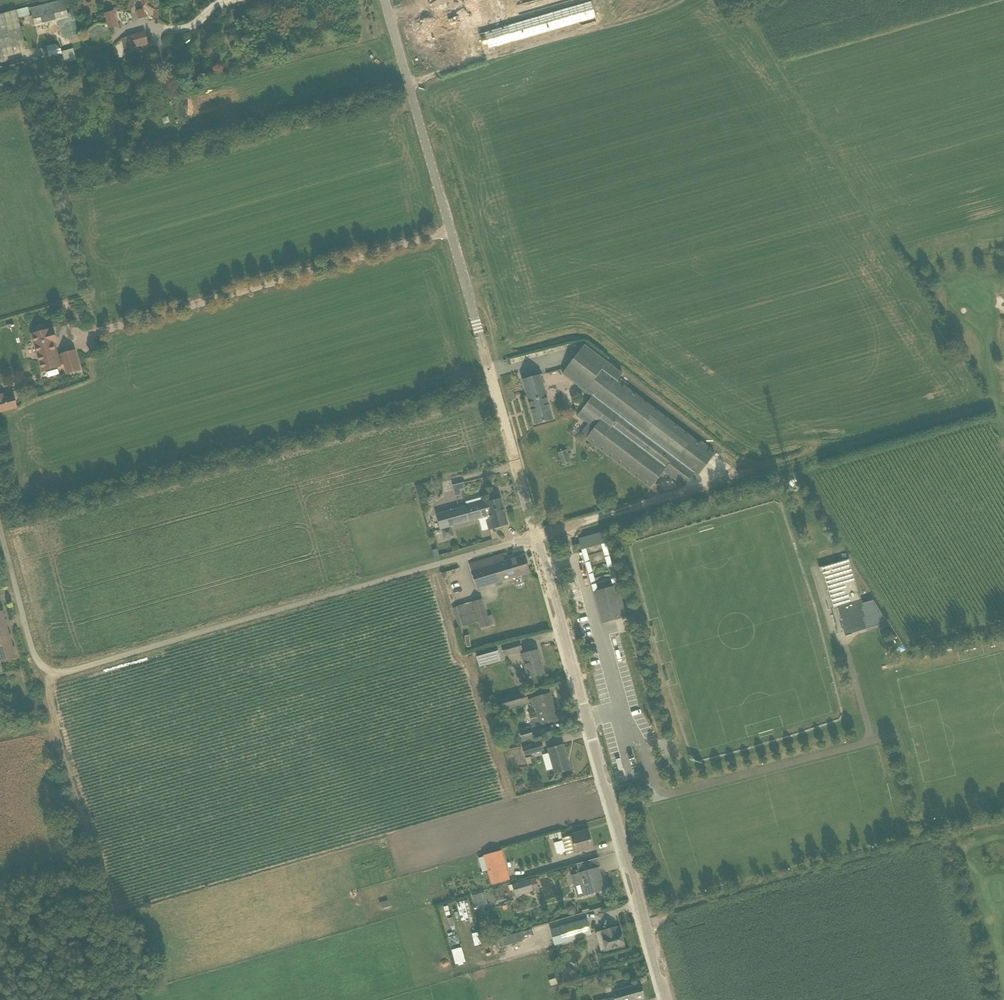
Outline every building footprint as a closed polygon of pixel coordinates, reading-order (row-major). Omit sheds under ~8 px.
[(469,3),(470,4),(443,11),(447,25),(438,28),(440,34),(438,35),(440,42),(439,42),(440,44),(443,43),(444,48),(460,44),(457,32),(455,24),(484,15),(480,0),(479,0),(469,3)] [(105,13),(108,29),(118,27),(114,11),(105,13)] [(505,16),(496,18),(503,43),(512,41),(505,16)] [(80,35),(76,21),(65,24),(68,38),(80,35)] [(129,38),(122,39),(125,49),(148,44),(145,33),(128,37),(129,38)] [(45,329),(36,331),(37,333),(32,334),(35,345),(38,344),(40,354),(38,355),(43,371),(61,366),(65,364),(68,374),(80,370),(74,350),(62,354),(62,355),(58,356),(54,343),(57,342),(53,329),(50,330),(50,329),(45,331),(45,329)] [(585,345),(563,374),(593,396),(578,415),(589,424),(580,434),(651,488),(664,471),(685,487),(694,473),(698,476),(715,454),(701,443),(618,380),(623,374),(585,345)] [(553,420),(541,375),(522,380),(535,425),(553,420)] [(5,398),(4,394),(0,395),(0,412),(17,407),(14,396),(5,398)] [(571,461),(566,450),(558,453),(562,464),(571,461)] [(508,524),(500,499),(495,501),(493,494),(482,497),(482,501),(466,505),(467,506),(437,515),(441,529),(490,515),(491,520),(487,521),(489,529),(494,528),(508,524)] [(603,533),(602,533),(579,539),(580,544),(582,550),(606,543),(603,533)] [(502,555),(470,565),(477,588),(503,580),(530,572),(525,556),(504,562),(502,555)] [(852,634),(852,633),(867,629),(863,618),(865,617),(862,607),(864,607),(849,559),(819,568),(820,573),(825,572),(836,608),(837,608),(843,629),(842,628),(844,635),(844,634),(847,636),(853,634),(852,634)] [(603,624),(627,617),(618,585),(593,592),(603,624)] [(867,602),(874,626),(887,623),(874,600),(867,602)] [(488,616),(485,609),(455,618),(458,627),(478,621),(481,628),(494,624),(491,615),(488,616)] [(2,611),(0,612),(0,659),(0,660),(15,657),(15,654),(17,654),(15,647),(13,647),(2,611)] [(519,640),(501,646),(504,656),(523,651),(519,640)] [(500,657),(498,650),(477,656),(479,663),(500,657)] [(522,654),(527,671),(524,672),(528,686),(537,683),(535,676),(544,673),(538,650),(522,654)] [(529,703),(527,696),(524,697),(523,692),(500,699),(503,710),(529,703)] [(533,727),(557,720),(550,693),(533,698),(530,699),(533,708),(536,707),(538,717),(531,719),(533,727)] [(522,741),(534,738),(531,727),(519,730),(522,741)] [(544,751),(542,742),(522,747),(525,756),(544,751)] [(571,770),(564,744),(548,749),(555,774),(571,770)] [(584,832),(562,838),(567,856),(577,853),(577,851),(593,846),(589,833),(584,834),(584,832)] [(483,855),(491,884),(509,879),(501,850),(483,855)] [(599,868),(598,868),(571,876),(577,897),(605,890),(600,874),(599,875),(597,869),(599,868)] [(533,891),(530,879),(512,884),(516,896),(533,891)] [(591,934),(586,919),(551,929),(556,945),(591,934)] [(607,951),(625,946),(621,931),(618,932),(617,926),(602,930),(603,936),(607,951)] [(500,948),(524,941),(521,932),(497,939),(500,948)] [(560,979),(567,985),(576,974),(568,968),(560,979)] [(645,999),(641,983),(613,991),(615,997),(604,999),(640,999),(645,999)]
